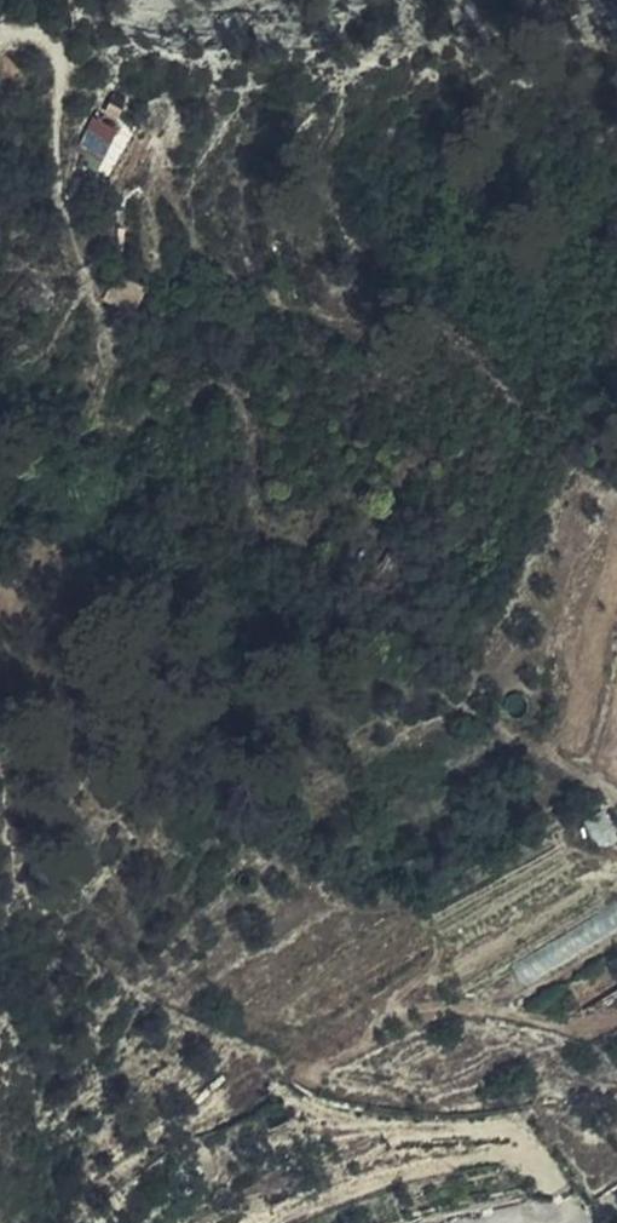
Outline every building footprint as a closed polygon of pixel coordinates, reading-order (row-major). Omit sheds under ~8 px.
[(79,148),(106,160),(120,127),(93,115),(79,148)] [(118,308),(128,289),(109,278),(98,299),(118,308)] [(460,852),(450,838),(437,846),(445,860),(460,852)]
